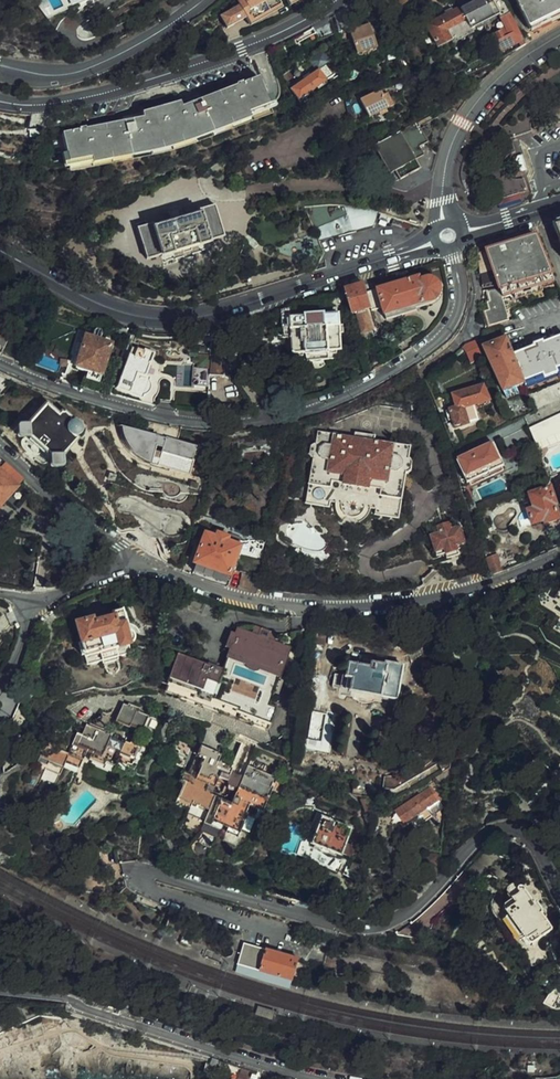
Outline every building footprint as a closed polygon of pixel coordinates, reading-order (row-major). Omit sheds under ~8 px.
[(238,3),(239,5),(220,15),(226,27),(245,17),(246,19),(278,2),(279,4),(286,0),(243,0),(238,3)] [(390,15),(407,2),(406,0),(384,0),(387,4),(384,7),(390,15)] [(525,44),(505,3),(503,0),(478,0),(428,26),(439,47),(484,24),(484,23),(499,16),(505,28),(490,36),(499,54),(517,44),(519,47),(525,44)] [(531,29),(559,15),(559,0),(517,0),(531,29)] [(281,8),(279,4),(278,2),(246,19),(249,25),(281,8)] [(352,5),(336,15),(339,33),(354,24),(352,5)] [(326,22),(307,32),(312,41),(333,32),(331,19),(326,22)] [(357,56),(376,50),(369,26),(349,33),(357,56)] [(224,29),(221,30),(227,41),(230,40),(224,29)] [(377,54),(376,50),(357,56),(358,61),(377,54)] [(316,71),(290,89),(298,101),(326,82),(319,70),(330,62),(323,52),(309,61),(316,71)] [(201,106),(200,101),(181,108),(180,105),(165,109),(164,109),(142,115),(143,118),(124,122),(125,127),(87,135),(86,130),(85,129),(80,130),(79,131),(63,134),(69,164),(110,156),(151,148),(192,137),(269,107),(257,79),(243,85),(242,83),(234,86),(235,88),(237,92),(201,106)] [(207,98),(200,101),(201,106),(237,92),(235,88),(207,98)] [(389,109),(384,95),(382,90),(361,98),(368,118),(389,109)] [(389,94),(384,95),(389,109),(394,108),(389,94)] [(30,131),(43,129),(51,114),(37,115),(32,115),(30,131)] [(125,127),(124,122),(86,130),(87,135),(125,127)] [(388,175),(392,177),(394,177),(416,167),(413,159),(420,155),(419,152),(416,146),(425,142),(424,140),(419,130),(416,123),(373,144),(388,175)] [(424,128),(419,130),(424,140),(430,136),(432,131),(426,131),(424,128)] [(500,193),(503,200),(516,196),(513,189),(500,193)] [(306,207),(322,241),(378,227),(381,211),(341,205),(306,207)] [(201,214),(183,219),(172,222),(154,228),(153,225),(138,229),(147,260),(161,256),(162,257),(210,243),(210,242),(225,237),(216,206),(200,210),(201,214)] [(172,222),(183,219),(179,208),(169,211),(172,222)] [(552,276),(538,236),(489,252),(500,286),(501,289),(504,298),(515,294),(517,300),(544,291),(542,286),(555,282),(553,277),(552,276)] [(500,286),(489,252),(479,255),(484,287),(500,286)] [(385,317),(416,307),(425,304),(434,302),(439,297),(441,293),(440,287),(437,283),(432,280),(426,279),(422,281),(420,276),(377,290),(385,317)] [(364,285),(345,291),(359,337),(378,331),(364,285)] [(512,320),(504,298),(501,289),(488,290),(491,300),(489,301),(492,310),(487,311),(492,326),(512,320)] [(418,312),(416,307),(385,317),(386,321),(418,312)] [(293,319),(293,329),(293,338),(294,354),(341,351),(339,316),(326,317),(326,314),(305,315),(305,318),(293,319)] [(1,354),(18,320),(9,316),(7,320),(0,316),(0,353),(1,354)] [(284,329),(293,329),(293,319),(284,320),(284,329)] [(266,324),(256,324),(257,339),(271,338),(270,327),(267,327),(266,324)] [(88,372),(83,387),(97,391),(112,343),(100,340),(103,330),(94,328),(91,337),(86,335),(82,345),(80,352),(75,367),(88,372)] [(293,338),(293,329),(284,329),(284,338),(293,338)] [(515,356),(508,338),(486,347),(508,399),(520,395),(517,388),(526,385),(515,356)] [(526,385),(531,395),(559,383),(559,339),(544,345),(543,343),(535,346),(535,348),(515,356),(526,385)] [(484,357),(477,341),(470,343),(465,348),(471,362),(484,357)] [(141,359),(142,356),(143,351),(133,348),(117,389),(129,394),(137,375),(145,377),(145,375),(150,363),(148,362),(141,359)] [(210,359),(210,357),(194,356),(194,369),(210,370),(210,359)] [(225,360),(210,359),(210,370),(209,376),(224,376),(225,360)] [(192,387),(209,389),(209,376),(210,370),(194,369),(192,387)] [(137,375),(129,394),(138,398),(145,388),(146,379),(145,375),(145,377),(137,375)] [(151,378),(145,375),(146,379),(145,388),(138,398),(143,399),(144,396),(148,392),(150,389),(150,383),(150,380),(151,378)] [(485,384),(454,395),(458,408),(446,413),(449,421),(454,419),(457,428),(470,424),(470,422),(480,418),(476,403),(491,398),(485,384)] [(20,425),(20,435),(30,436),(52,456),(54,465),(62,464),(62,455),(77,439),(74,435),(79,433),(81,430),(83,425),(79,421),(75,420),(66,411),(64,413),(62,412),(59,414),(48,404),(28,424),(20,425)] [(538,447),(559,437),(559,417),(530,431),(538,447)] [(361,428),(359,435),(381,439),(382,432),(361,428)] [(319,455),(312,495),(334,498),(347,500),(347,504),(349,508),(352,512),(357,514),(361,514),(363,513),(366,512),(368,509),(370,504),(384,507),(405,512),(412,471),(414,471),(418,469),(419,462),(416,458),(414,458),(417,445),(381,439),(359,435),(323,429),(321,442),(320,441),(316,443),(315,451),(317,454),(319,455)] [(199,447),(168,438),(160,466),(191,475),(199,447)] [(496,445),(459,462),(470,484),(506,467),(496,445)] [(0,459),(0,506),(23,481),(0,459)] [(559,520),(559,518),(556,506),(557,505),(552,489),(533,495),(537,509),(529,512),(533,524),(544,520),(546,525),(559,520)] [(334,498),(312,495),(311,501),(332,505),(334,498)] [(405,512),(384,507),(382,514),(404,518),(405,512)] [(434,543),(439,559),(447,557),(449,560),(460,556),(459,553),(468,550),(463,534),(454,537),(453,533),(442,537),(443,540),(434,543)] [(197,565),(231,577),(232,577),(242,549),(229,545),(230,540),(220,536),(218,540),(208,537),(197,565)] [(487,557),(493,576),(504,572),(498,554),(487,557)] [(227,585),(231,577),(197,565),(194,573),(227,585)] [(204,601),(194,597),(192,603),(202,606),(204,601)] [(447,607),(432,611),(434,628),(447,628),(447,607)] [(93,617),(76,621),(81,642),(76,643),(80,657),(85,656),(87,666),(102,662),(103,666),(120,661),(119,657),(133,654),(131,644),(135,641),(135,636),(134,634),(131,632),(128,632),(122,610),(114,612),(115,616),(94,621),(93,617)] [(434,628),(435,648),(448,641),(447,628),(434,628)] [(240,630),(231,651),(282,672),(290,654),(273,647),(276,639),(255,630),(253,635),(240,630)] [(182,687),(179,694),(268,729),(278,706),(270,703),(275,692),(223,671),(178,653),(180,650),(167,645),(155,676),(182,687)] [(231,651),(223,671),(275,692),(282,672),(231,651)] [(402,667),(399,667),(392,665),(388,664),(388,667),(372,664),(371,668),(363,667),(350,664),(347,677),(344,676),(342,690),(354,692),(377,696),(397,699),(402,667)] [(376,702),(377,696),(354,692),(353,699),(355,702),(360,705),(364,706),(368,706),(373,704),(376,702)] [(141,709),(130,704),(128,707),(124,705),(116,723),(129,729),(131,727),(143,732),(150,717),(140,713),(141,709)] [(90,760),(104,766),(114,770),(118,760),(133,767),(141,748),(123,741),(122,744),(117,742),(118,739),(87,725),(82,736),(78,734),(70,755),(58,750),(63,739),(56,736),(53,744),(48,742),(38,766),(46,770),(42,779),(57,785),(66,763),(68,758),(83,764),(87,752),(92,755),(90,760)] [(275,785),(278,779),(248,767),(245,775),(239,787),(232,805),(212,796),(221,774),(229,777),(232,770),(217,764),(221,755),(200,747),(197,755),(202,757),(194,776),(190,774),(186,784),(179,799),(192,804),(210,811),(205,823),(220,828),(222,823),(230,826),(227,833),(238,837),(241,829),(249,833),(255,819),(248,816),(252,808),(264,813),(272,792),(275,794),(277,789),(272,787),(273,784),(275,785)] [(197,755),(190,774),(194,776),(202,757),(197,755)] [(68,758),(66,763),(81,768),(83,764),(68,758)] [(102,771),(104,766),(90,760),(89,765),(102,771)] [(239,787),(245,775),(239,776),(234,773),(232,770),(229,777),(227,783),(230,787),(234,788),(239,787)] [(180,782),(186,784),(190,774),(184,772),(180,782)] [(431,789),(396,811),(404,823),(410,819),(417,829),(433,818),(427,808),(438,801),(431,789)] [(287,798),(284,809),(294,811),(307,808),(310,798),(303,796),(302,797),(299,796),(298,801),(287,798)] [(190,809),(192,804),(179,799),(178,804),(190,809)] [(327,822),(337,826),(339,819),(330,814),(327,822)] [(350,832),(337,826),(327,822),(321,820),(312,843),(345,857),(349,847),(344,845),(350,832)] [(369,856),(352,848),(348,859),(353,861),(364,865),(369,856)] [(440,856),(428,854),(424,873),(437,875),(440,856)] [(364,865),(353,861),(348,871),(361,876),(365,866),(364,865)] [(533,906),(519,884),(510,889),(515,899),(507,904),(507,908),(509,912),(503,917),(519,939),(525,935),(530,942),(535,943),(551,931),(541,916),(542,914),(543,912),(539,906),(533,906)] [(193,941),(183,937),(180,944),(190,948),(193,941)] [(239,966),(292,980),(298,960),(281,955),(246,945),(239,966)] [(290,990),(292,980),(239,966),(237,974),(290,990)] [(271,1013),(255,1008),(253,1015),(253,1016),(268,1021),(271,1013)] [(219,1068),(208,1064),(205,1073),(216,1077),(219,1068)]
